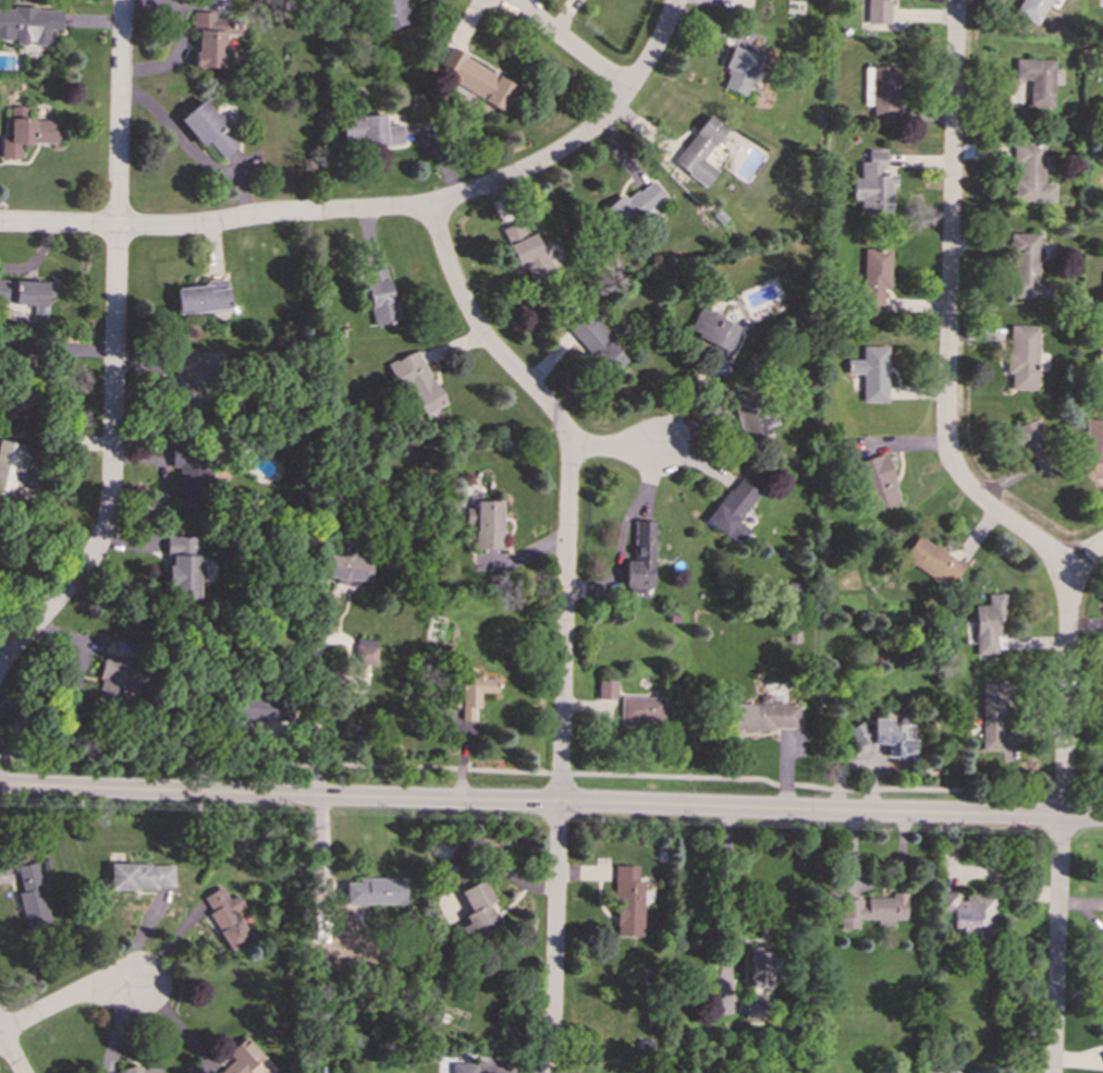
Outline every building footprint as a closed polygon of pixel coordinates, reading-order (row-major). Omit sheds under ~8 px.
[(410,23),(404,0),(378,0),(385,29),(410,23)] [(867,24),(891,24),(891,0),(867,0),(867,24)] [(1037,24),(1047,2),(1057,7),(1060,0),(1020,0),(1014,13),(1037,24)] [(14,39),(14,44),(48,44),(48,29),(61,31),(61,9),(0,8),(0,39),(14,39)] [(195,68),(223,68),(223,35),(243,35),(243,19),(215,17),(215,12),(192,12),(192,29),(195,29),(195,68)] [(745,95),(757,54),(730,47),(723,68),(727,69),(722,88),(745,95)] [(517,85),(449,48),(439,66),(448,71),(443,77),(503,110),(517,85)] [(1027,106),(1052,107),(1053,60),(1014,59),(1013,80),(1028,80),(1027,106)] [(896,66),(863,66),(863,105),(873,106),(872,121),(895,122),(896,66)] [(179,120),(201,146),(207,142),(222,158),(237,144),(228,133),(231,130),(203,98),(179,120)] [(725,126),(706,113),(672,164),(704,186),(715,170),(702,160),(725,126)] [(403,142),(402,125),(384,125),(383,115),(342,117),(343,144),(403,142)] [(59,143),(58,118),(15,121),(15,137),(10,138),(10,147),(3,147),(4,160),(21,159),(21,145),(59,143)] [(1053,203),(1053,183),(1041,182),(1043,143),(1012,142),(1009,200),(1053,203)] [(859,212),(891,212),(891,184),(895,184),(896,174),(885,174),(885,150),(868,149),(868,162),(860,161),(860,179),(853,179),(851,198),(859,198),(859,212)] [(621,194),(600,211),(618,234),(663,197),(649,180),(625,200),(621,194)] [(517,270),(525,267),(529,279),(551,270),(536,231),(528,234),(523,220),(501,229),(517,270)] [(1038,233),(1009,233),(1007,298),(1053,300),(1053,282),(1037,282),(1038,233)] [(891,249),(862,248),(860,315),(882,316),(882,286),(890,288),(891,249)] [(401,320),(397,298),(392,298),(387,269),(365,272),(372,325),(401,320)] [(0,279),(0,303),(13,303),(13,305),(34,305),(33,320),(45,320),(46,296),(53,296),(53,281),(0,279)] [(229,310),(228,282),(175,285),(176,313),(229,310)] [(726,357),(740,327),(698,307),(686,332),(715,345),(713,352),(726,357)] [(627,358),(588,315),(569,331),(609,375),(627,358)] [(1037,326),(1007,325),(1007,375),(1010,375),(1009,389),(1035,390),(1037,326)] [(861,402),(886,402),(887,346),(861,345),(861,359),(848,359),(847,374),(861,374),(861,402)] [(416,418),(443,405),(418,350),(390,362),(416,418)] [(223,353),(177,352),(176,404),(193,405),(194,368),(223,369),(223,353)] [(731,395),(739,440),(768,435),(765,425),(775,424),(772,405),(753,409),(750,392),(731,395)] [(1037,472),(1053,465),(1037,418),(1013,427),(1022,455),(1031,452),(1037,472)] [(1084,419),(1083,454),(1092,454),(1091,463),(1102,464),(1102,419),(1084,419)] [(19,498),(27,444),(0,441),(0,495),(19,498)] [(181,508),(201,508),(201,446),(171,446),(171,467),(177,467),(177,493),(181,493),(181,508)] [(899,501),(884,453),(853,463),(868,512),(899,501)] [(758,492),(736,477),(703,521),(736,545),(748,529),(737,521),(758,492)] [(475,549),(502,550),(503,501),(476,501),(475,509),(465,509),(465,525),(475,525),(475,549)] [(652,587),(653,521),(634,520),(633,559),(624,559),(623,587),(652,587)] [(965,565),(917,535),(902,558),(949,589),(965,565)] [(198,564),(199,536),(167,536),(166,599),(198,599),(198,577),(204,577),(204,564),(198,564)] [(324,576),(368,584),(372,556),(341,551),(340,556),(328,553),(324,576)] [(973,606),(975,655),(997,654),(996,620),(1005,619),(1004,594),(986,595),(988,606),(973,606)] [(376,664),(378,647),(355,644),(353,661),(376,664)] [(94,702),(121,707),(124,695),(144,699),(151,668),(105,657),(94,702)] [(461,678),(462,721),(475,720),(475,708),(481,708),(481,693),(497,693),(497,676),(461,678)] [(615,699),(616,681),(597,680),(597,699),(615,699)] [(1002,760),(1018,760),(1017,732),(1005,732),(1005,682),(980,683),(981,751),(1002,751),(1002,760)] [(236,719),(291,721),(291,705),(280,705),(280,698),(236,696),(236,719)] [(663,697),(620,696),(620,721),(663,721),(663,697)] [(796,730),(797,705),(767,704),(768,696),(759,696),(759,704),(728,703),(727,729),(796,730)] [(911,758),(912,724),(888,723),(888,719),(870,718),(870,744),(885,744),(884,758),(911,758)] [(17,893),(25,927),(50,923),(38,862),(17,866),(23,892),(17,893)] [(109,889),(172,890),(172,864),(110,864),(109,889)] [(642,936),(642,880),(638,880),(638,866),(615,866),(615,936),(642,936)] [(405,879),(343,880),(344,905),(405,904),(405,879)] [(459,892),(470,912),(463,916),(467,923),(461,927),(469,941),(505,922),(481,879),(459,892)] [(232,951),(252,938),(235,911),(244,906),(236,894),(229,900),(221,887),(200,899),(232,951)] [(996,934),(996,891),(966,892),(966,901),(957,901),(957,891),(941,892),(941,907),(951,907),(952,938),(964,938),(964,934),(996,934)] [(905,919),(905,893),(891,892),(891,898),(863,898),(863,899),(839,898),(839,928),(858,928),(858,919),(875,919),(875,925),(893,925),(893,919),(905,919)] [(747,946),(747,990),(771,990),(771,973),(780,974),(780,959),(772,958),(772,946),(747,946)] [(744,1019),(765,1019),(765,997),(744,997),(744,1019)] [(233,1060),(218,1072),(271,1072),(274,1070),(244,1036),(226,1052),(233,1060)] [(485,1062),(451,1062),(451,1072),(485,1072),(485,1062)]
